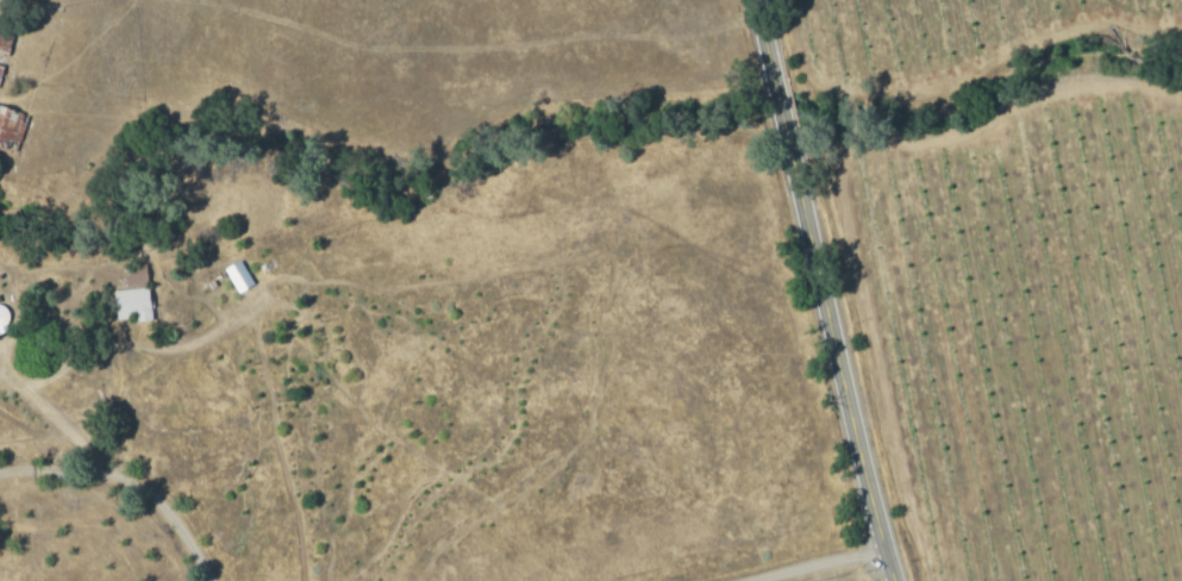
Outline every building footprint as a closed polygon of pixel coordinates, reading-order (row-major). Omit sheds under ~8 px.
[(114,291),(118,318),(136,315),(137,321),(155,318),(150,285),(114,291)]
